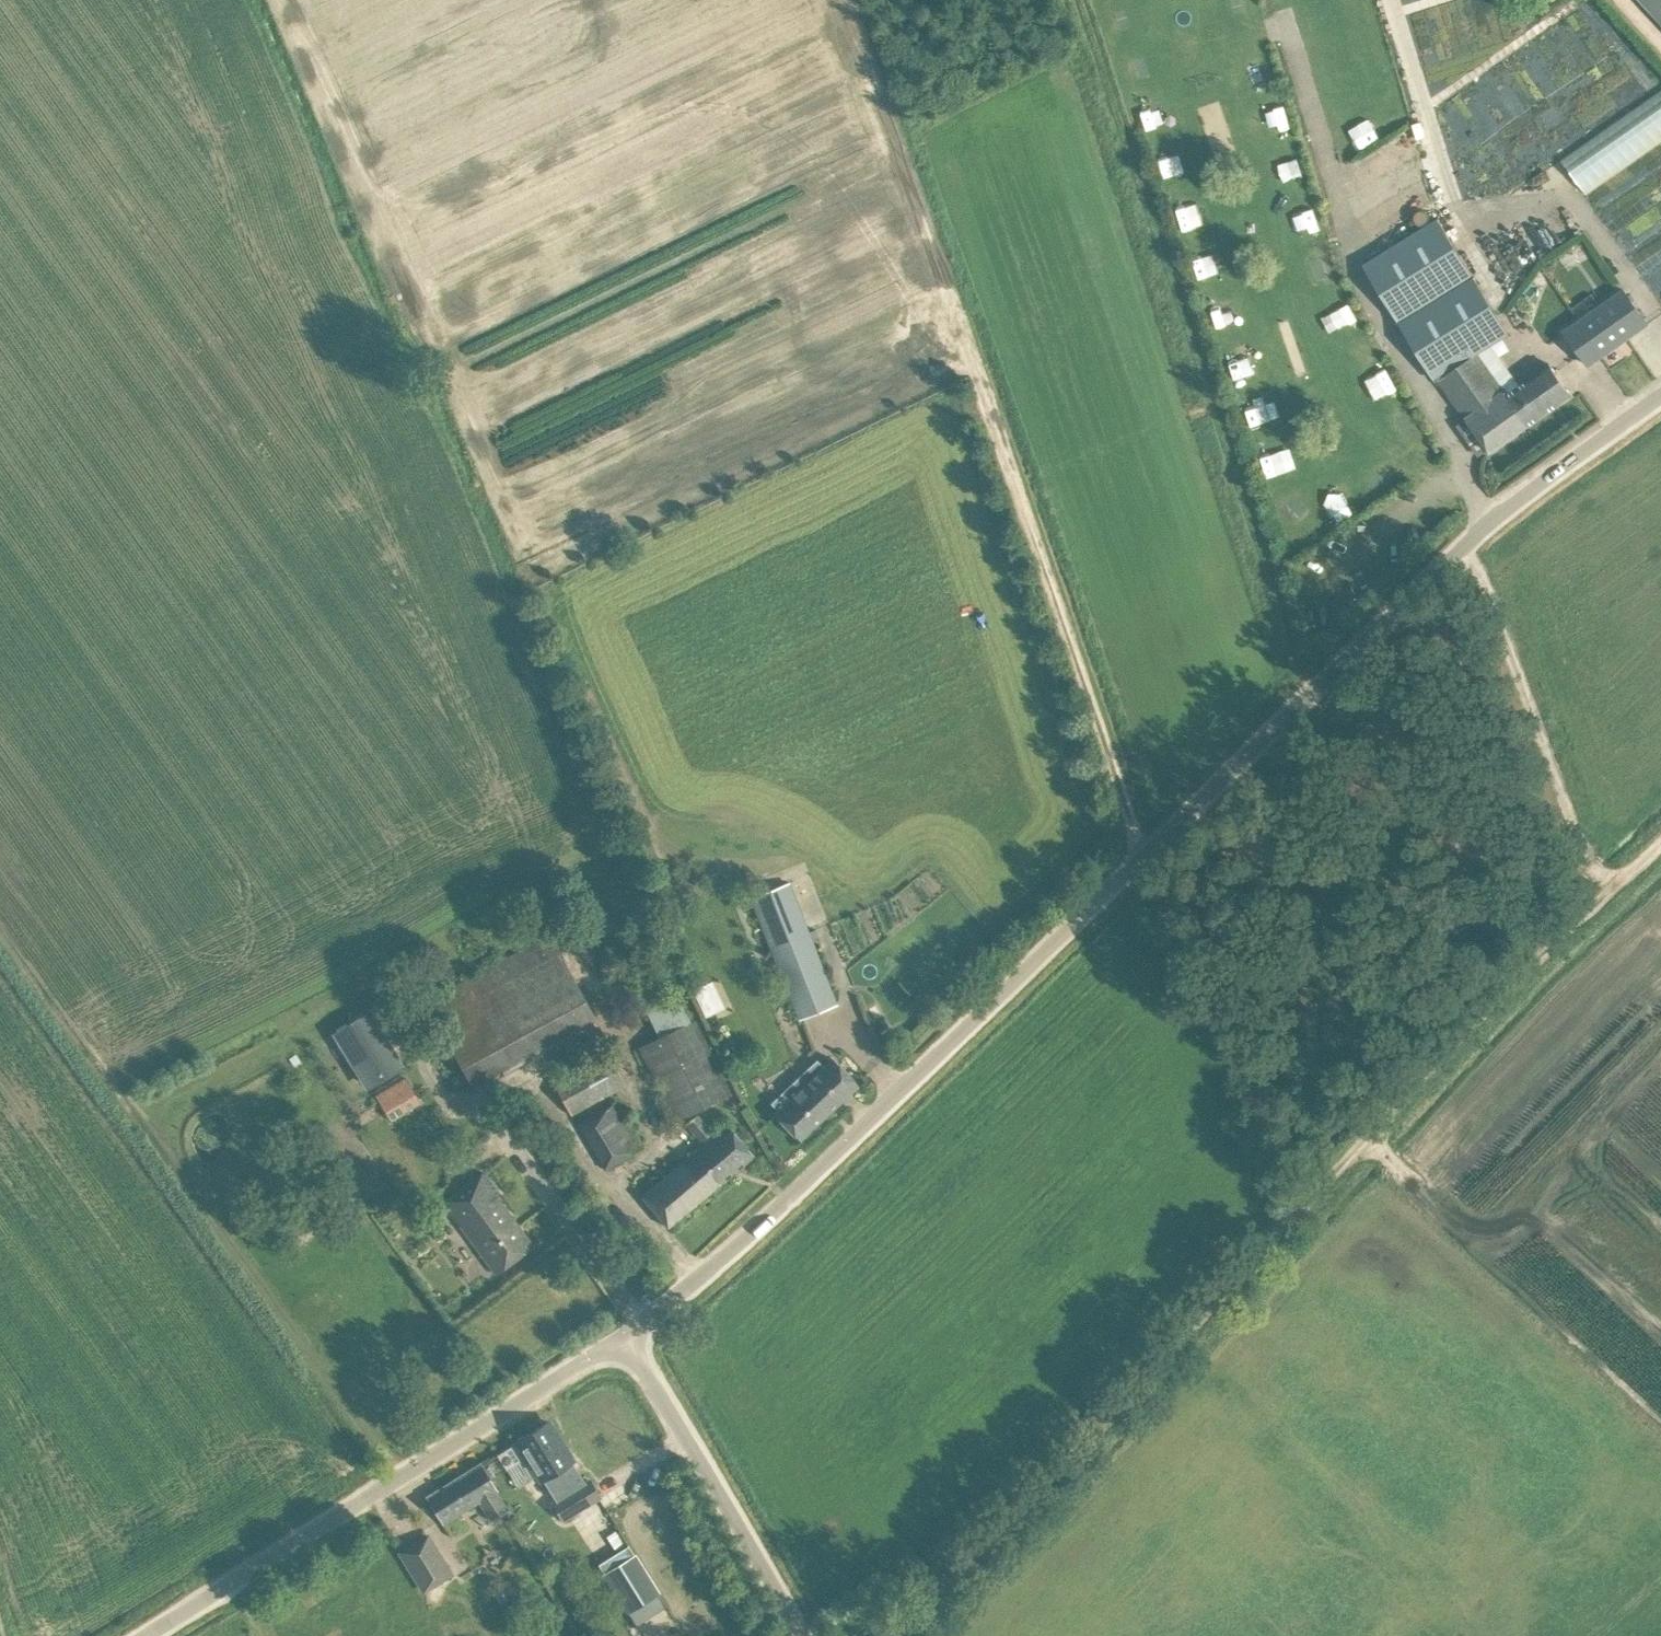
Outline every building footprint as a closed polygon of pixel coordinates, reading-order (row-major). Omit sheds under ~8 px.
[(1246,13),(1258,11),(1255,0),(1233,0),(1234,5),(1244,3),(1246,13)] [(1660,18),(1660,0),(1645,0),(1660,18)] [(1600,80),(1621,64),(1592,24),(1557,49),(1577,77),(1591,67),(1600,80)] [(1268,53),(1248,61),(1254,77),(1274,69),(1268,53)] [(1560,154),(1582,191),(1660,142),(1660,92),(1560,154)] [(1147,128),(1168,122),(1164,105),(1142,110),(1147,128)] [(1182,151),(1160,156),(1165,176),(1187,171),(1182,151)] [(1605,199),(1614,208),(1620,221),(1641,212),(1647,225),(1660,219),(1660,207),(1655,202),(1646,212),(1638,204),(1643,199),(1660,191),(1660,160),(1636,184),(1605,199)] [(1182,230),(1204,223),(1198,202),(1176,209),(1182,230)] [(1471,356),(1510,332),(1436,216),(1362,262),(1435,379),(1438,377),(1491,451),(1572,393),(1551,363),(1510,392),(1506,386),(1502,389),(1503,391),(1498,394),(1471,356)] [(1214,249),(1192,257),(1201,279),(1222,271),(1214,249)] [(1624,289),(1565,330),(1589,364),(1648,323),(1624,289)] [(1330,310),(1338,327),(1358,317),(1350,301),(1330,310)] [(1369,372),(1377,394),(1397,386),(1389,365),(1369,372)] [(1291,522),(1315,499),(1301,486),(1278,509),(1291,522)] [(1324,508),(1336,524),(1356,509),(1344,493),(1324,508)] [(792,997),(800,1018),(836,1003),(827,983),(788,882),(752,896),(792,997)] [(550,933),(477,973),(512,1037),(585,997),(550,933)] [(477,973),(427,1000),(473,1086),(524,1059),(523,1057),(512,1037),(477,973)] [(706,1014),(726,1005),(713,976),(693,985),(706,1014)] [(598,999),(597,1018),(613,1019),(614,1000),(598,999)] [(340,1029),(331,1035),(365,1091),(403,1067),(402,1065),(368,1012),(340,1029)] [(730,1093),(695,1019),(639,1046),(675,1120),(730,1093)] [(553,1082),(571,1114),(626,1083),(608,1051),(553,1082)] [(776,1113),(800,1139),(858,1084),(834,1058),(776,1113)] [(373,1092),(391,1121),(422,1102),(404,1073),(373,1092)] [(631,1156),(629,1154),(642,1146),(615,1099),(578,1120),(607,1169),(631,1156)] [(704,1143),(642,1195),(668,1226),(753,1155),(727,1124),(715,1134),(698,1114),(687,1123),(704,1143)] [(460,1224),(496,1272),(534,1244),(496,1193),(500,1190),(488,1173),(484,1176),(480,1171),(469,1180),(468,1179),(441,1199),(460,1224)] [(553,1501),(563,1518),(600,1496),(589,1479),(585,1482),(572,1461),(572,1460),(548,1421),(518,1440),(530,1458),(555,1499),(553,1501)] [(428,1498),(444,1523),(478,1501),(490,1521),(509,1509),(480,1463),(426,1497),(427,1499),(428,1498)] [(402,1552),(425,1590),(451,1574),(428,1536),(402,1552)] [(628,1611),(632,1618),(663,1599),(629,1544),(598,1564),(604,1572),(602,1573),(626,1613),(628,1611)]
